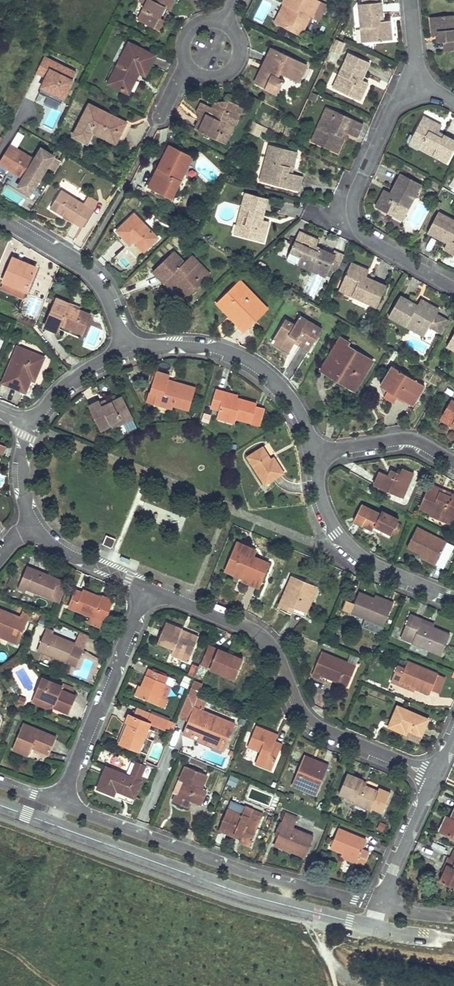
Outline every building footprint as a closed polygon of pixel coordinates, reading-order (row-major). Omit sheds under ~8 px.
[(148,24),(158,29),(163,19),(158,16),(163,6),(168,9),(172,0),(139,0),(146,4),(138,19),(148,24)] [(321,11),(325,5),(315,0),(285,0),(284,3),(289,6),(280,23),(300,33),(309,14),(318,18),(321,11)] [(392,41),(391,21),(379,21),(379,16),(383,16),(382,1),(379,2),(378,0),(363,0),(363,3),(359,4),(361,36),(372,35),(373,43),(392,41)] [(284,3),(275,21),(280,23),(289,6),(284,3)] [(163,6),(158,16),(163,19),(168,9),(163,6)] [(453,49),(453,28),(452,28),(450,14),(430,16),(431,35),(438,34),(439,41),(443,41),(444,50),(453,49)] [(372,35),(361,36),(362,44),(373,43),(372,35)] [(330,50),(339,54),(344,43),(335,39),(330,50)] [(144,73),(149,64),(153,55),(130,43),(110,83),(128,92),(139,70),(144,73)] [(277,93),(280,86),(283,80),(277,77),(279,73),(297,82),(306,64),(272,48),(255,82),(277,93)] [(370,64),(349,54),(336,83),(345,88),(343,93),(360,101),(368,84),(362,80),(358,79),(361,74),(364,76),(370,64)] [(42,56),(34,73),(43,77),(36,92),(48,97),(45,104),(59,109),(75,69),(42,56)] [(345,88),(336,83),(333,89),(343,93),(345,88)] [(225,107),(221,105),(216,103),(213,108),(203,102),(198,113),(206,117),(203,122),(200,120),(196,129),(214,138),(218,131),(225,135),(235,116),(237,117),(242,107),(229,101),(225,107)] [(74,134),(80,137),(87,141),(93,130),(114,141),(125,122),(90,103),(74,134)] [(363,123),(326,107),(318,126),(323,129),(316,144),(338,154),(345,139),(340,137),(342,132),(347,134),(356,138),(363,123)] [(214,138),(224,144),(237,117),(235,116),(225,135),(218,131),(214,138)] [(424,117),(412,137),(423,142),(419,149),(446,163),(453,149),(453,141),(444,135),(442,139),(437,136),(439,132),(442,127),(424,117)] [(323,129),(318,126),(311,142),(316,144),(323,129)] [(18,131),(12,143),(19,146),(25,134),(18,131)] [(423,142),(412,137),(408,144),(419,149),(423,142)] [(10,143),(0,159),(0,164),(22,179),(25,175),(35,181),(45,167),(10,143)] [(159,168),(160,168),(156,177),(154,176),(149,186),(170,197),(192,155),(171,144),(159,168)] [(271,162),(274,146),(270,145),(266,161),(271,162)] [(274,146),(271,162),(266,161),(260,182),(299,192),(302,176),(293,175),(288,174),(290,168),(294,169),(298,152),(274,146)] [(420,185),(401,174),(391,193),(385,190),(376,207),(391,216),(394,210),(405,215),(420,185)] [(35,181),(25,175),(22,179),(33,186),(35,181)] [(82,226),(97,202),(87,196),(83,203),(60,190),(52,204),(65,212),(63,215),(82,226)] [(268,199),(246,194),(238,224),(246,226),(243,238),(265,242),(270,221),(263,220),(259,219),(260,214),(264,215),(268,199)] [(63,215),(65,212),(52,204),(49,209),(62,217),(63,215)] [(405,215),(394,210),(391,216),(402,221),(405,215)] [(140,254),(148,246),(157,238),(134,213),(116,230),(140,254)] [(439,213),(428,233),(442,241),(444,237),(449,239),(447,243),(444,248),(453,254),(453,221),(439,213)] [(246,226),(238,224),(235,236),(243,238),(246,226)] [(319,241),(299,232),(291,251),(302,256),(298,264),(327,276),(330,268),(336,271),(343,254),(334,251),(332,255),(321,249),(320,253),(315,251),(319,241)] [(202,281),(200,280),(198,278),(205,271),(191,256),(184,263),(173,251),(152,271),(170,289),(172,287),(174,285),(186,297),(202,281)] [(302,256),(291,251),(287,259),(298,264),(302,256)] [(26,261),(16,257),(14,261),(24,265),(26,261)] [(26,298),(37,267),(29,264),(30,262),(26,261),(24,265),(14,261),(3,289),(26,298)] [(368,270),(350,262),(342,281),(348,284),(344,292),(375,307),(385,286),(370,279),(368,283),(364,280),(365,277),(368,270)] [(202,281),(209,275),(205,271),(198,278),(200,280),(202,281)] [(317,295),(324,277),(308,271),(302,290),(317,295)] [(254,296),(239,280),(235,285),(250,300),(254,296)] [(348,284),(342,281),(338,289),(344,292),(348,284)] [(172,287),(184,299),(186,297),(174,285),(172,287)] [(235,285),(227,293),(219,300),(230,313),(231,311),(235,315),(231,318),(244,331),(267,309),(254,296),(250,300),(235,285)] [(440,330),(448,316),(438,311),(440,307),(423,296),(420,303),(403,293),(389,315),(419,332),(425,323),(429,326),(430,324),(440,330)] [(72,308),(72,307),(73,305),(57,299),(46,326),(58,331),(59,328),(80,337),(89,315),(72,308)] [(230,313),(219,300),(217,303),(231,318),(235,315),(231,311),(230,313)] [(276,333),(279,335),(282,336),(280,340),(284,343),(288,336),(293,339),(308,348),(321,327),(300,314),(294,323),(285,317),(276,333)] [(429,326),(425,323),(419,332),(424,335),(429,326)] [(272,340),(283,346),(284,343),(280,340),(282,336),(279,335),(276,333),(272,340)] [(284,343),(290,346),(293,339),(288,336),(284,343)] [(356,387),(364,372),(372,358),(347,343),(349,340),(341,336),(322,368),(328,371),(331,368),(349,378),(347,382),(356,387)] [(27,381),(26,381),(28,376),(32,378),(42,357),(17,346),(1,381),(23,391),(27,381)] [(425,386),(392,366),(384,380),(391,385),(388,390),(383,396),(394,404),(398,396),(413,406),(425,386)] [(349,378),(331,368),(328,371),(347,382),(349,378)] [(170,375),(156,371),(150,392),(156,395),(153,403),(172,408),(174,405),(189,409),(195,388),(168,380),(170,375)] [(391,385),(384,380),(380,385),(388,390),(391,385)] [(226,393),(226,392),(217,388),(211,406),(219,409),(219,412),(236,417),(251,422),(257,403),(237,397),(226,393)] [(156,395),(150,392),(147,401),(153,403),(156,395)] [(110,423),(131,413),(123,396),(102,405),(99,400),(88,405),(101,430),(111,425),(110,423)] [(452,423),(453,424),(453,403),(452,401),(442,417),(452,423)] [(266,406),(257,403),(251,422),(260,426),(266,406)] [(217,417),(234,423),(236,417),(219,412),(217,417)] [(113,428),(133,418),(131,413),(110,423),(111,425),(113,428)] [(440,421),(453,429),(453,424),(452,423),(442,417),(440,421)] [(282,473),(277,465),(272,457),(269,459),(262,447),(247,456),(263,484),(282,473)] [(400,467),(399,469),(398,472),(389,468),(387,473),(379,470),(372,483),(400,497),(411,472),(400,467)] [(453,516),(453,494),(430,484),(420,505),(452,520),(453,516)] [(391,533),(394,526),(398,519),(381,511),(380,513),(360,503),(352,519),(382,534),(384,530),(391,533)] [(453,545),(453,544),(417,525),(406,546),(420,553),(422,557),(442,568),(453,545)] [(115,538),(106,534),(102,543),(111,547),(115,538)] [(255,550),(238,543),(236,547),(254,555),(255,550)] [(258,587),(263,576),(268,564),(252,557),(254,555),(236,547),(227,567),(244,574),(242,578),(242,579),(258,587)] [(21,589),(25,590),(25,588),(36,592),(50,598),(58,577),(27,565),(18,588),(21,589)] [(227,567),(226,570),(242,578),(244,574),(227,567)] [(295,607),(294,609),(293,611),(304,616),(313,598),(305,594),(310,583),(292,575),(279,605),(280,605),(288,609),(290,605),(295,607)] [(313,598),(318,587),(310,583),(305,594),(313,598)] [(101,596),(100,597),(100,598),(82,590),(81,592),(75,589),(68,606),(88,614),(104,621),(113,600),(101,596)] [(393,602),(390,600),(386,599),(385,603),(374,598),(359,591),(350,611),(383,626),(393,602)] [(386,599),(375,594),(374,598),(385,603),(386,599)] [(19,637),(27,618),(0,607),(0,630),(19,637)] [(104,621),(88,614),(86,622),(101,629),(104,621)] [(422,620),(409,615),(401,633),(414,639),(411,643),(439,655),(447,635),(432,629),(420,623),(422,620)] [(434,625),(422,620),(420,623),(432,629),(434,625)] [(185,632),(184,633),(181,632),(183,630),(166,622),(157,642),(174,650),(189,656),(198,638),(185,632)] [(54,629),(47,626),(37,649),(66,662),(65,663),(74,667),(82,648),(74,644),(75,641),(52,632),(54,629)] [(18,640),(19,637),(0,630),(0,633),(18,640)] [(242,660),(210,646),(202,666),(234,680),(242,660)] [(189,656),(174,650),(172,655),(187,662),(189,656)] [(354,666),(321,652),(311,675),(319,678),(321,674),(347,685),(354,666)] [(391,681),(397,684),(398,681),(414,687),(428,693),(430,690),(436,674),(406,662),(403,669),(397,666),(394,674),(391,681)] [(165,684),(168,676),(149,668),(142,686),(139,685),(135,695),(165,708),(171,696),(169,696),(172,687),(165,684)] [(436,674),(430,690),(438,694),(445,678),(436,674)] [(68,711),(71,703),(74,694),(59,688),(61,685),(41,677),(34,694),(53,701),(52,705),(68,711)] [(203,684),(194,681),(188,695),(197,699),(203,684)] [(397,684),(413,690),(414,687),(398,681),(397,684)] [(34,694),(33,698),(52,705),(53,701),(34,694)] [(223,752),(234,726),(203,713),(207,703),(197,699),(188,695),(179,717),(187,721),(182,734),(191,738),(193,733),(213,741),(210,746),(223,752)] [(398,706),(393,718),(388,729),(417,742),(427,719),(398,706)] [(165,730),(169,721),(150,713),(147,722),(131,716),(120,743),(139,751),(145,737),(150,724),(165,730)] [(36,746),(36,747),(49,753),(56,737),(23,722),(12,747),(28,754),(30,749),(32,746),(33,744),(36,746)] [(256,763),(265,766),(273,769),(282,744),(275,742),(272,741),(275,734),(256,727),(249,747),(261,751),(256,763)] [(193,733),(191,738),(210,746),(213,741),(193,733)] [(147,755),(153,740),(145,737),(139,751),(147,755)] [(208,765),(193,758),(191,763),(206,770),(208,765)] [(315,761),(315,763),(314,765),(303,760),(292,786),(316,796),(328,767),(315,761)] [(139,780),(142,774),(145,765),(143,764),(136,761),(132,770),(129,776),(106,767),(98,787),(113,794),(115,789),(124,793),(134,797),(141,781),(139,780)] [(157,767),(144,761),(143,764),(145,765),(156,770),(157,767)] [(186,783),(186,784),(185,786),(184,786),(179,796),(177,795),(174,803),(187,808),(189,802),(199,806),(205,791),(202,790),(207,776),(186,767),(181,781),(186,783)] [(370,810),(373,802),(377,793),(365,787),(360,786),(362,781),(348,775),(339,795),(354,801),(353,803),(370,810)] [(227,785),(235,787),(237,778),(229,776),(227,785)] [(234,836),(235,835),(235,834),(242,836),(240,841),(251,845),(260,823),(249,819),(229,810),(220,830),(234,836)] [(451,817),(450,818),(448,823),(445,822),(441,832),(453,838),(453,810),(451,817)] [(262,817),(252,813),(249,819),(260,823),(262,817)] [(293,828),(295,823),(297,818),(286,813),(276,835),(277,836),(274,843),(303,856),(313,837),(293,828)] [(361,850),(363,846),(365,841),(339,829),(331,847),(344,853),(342,857),(362,866),(368,853),(361,850)] [(447,862),(445,866),(448,867),(445,873),(441,881),(453,888),(453,860),(451,859),(449,858),(447,862)]
